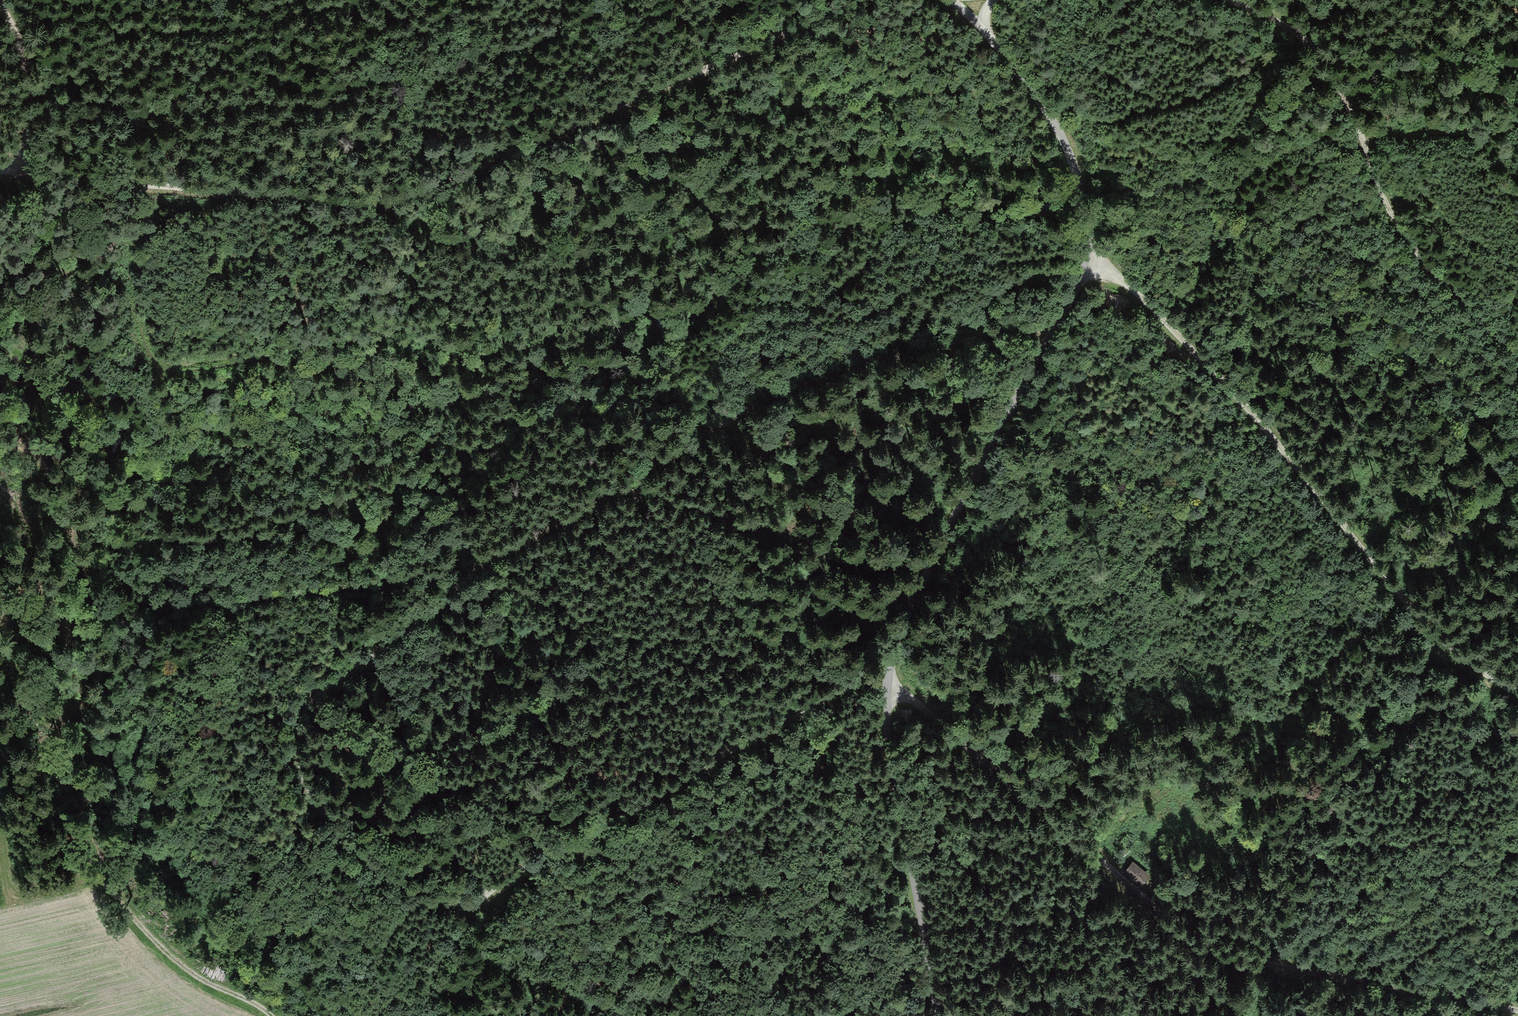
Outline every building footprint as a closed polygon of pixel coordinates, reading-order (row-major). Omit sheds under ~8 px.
[(1146,875),(1132,864),(1127,871),(1141,882),(1146,875)]
